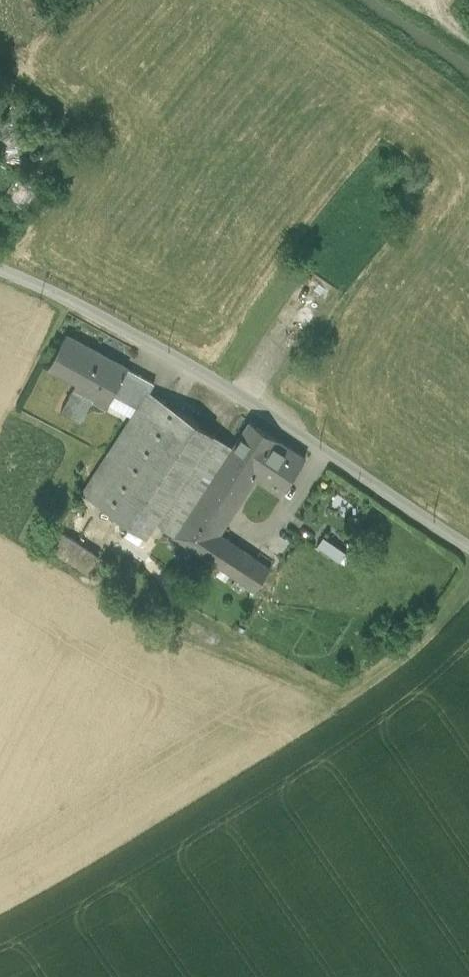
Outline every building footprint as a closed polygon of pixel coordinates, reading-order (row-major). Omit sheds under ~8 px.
[(37,193),(12,179),(1,201),(26,213),(37,193)] [(66,335),(50,368),(78,383),(62,413),(81,424),(95,397),(110,405),(117,391),(141,404),(149,392),(154,384),(66,335)] [(117,391),(110,405),(132,418),(141,404),(117,391)] [(226,461),(234,449),(213,434),(149,392),(141,404),(132,418),(82,495),(146,537),(155,525),(175,538),(226,461)] [(305,459),(250,423),(234,449),(226,461),(254,480),(280,498),(305,459)] [(254,480),(226,461),(175,538),(204,557),(218,536),(254,480)] [(269,571),(218,536),(204,557),(256,591),(269,571)] [(46,560),(83,581),(96,559),(60,537),(46,560)] [(339,550),(321,538),(316,547),(333,559),(339,550)]
